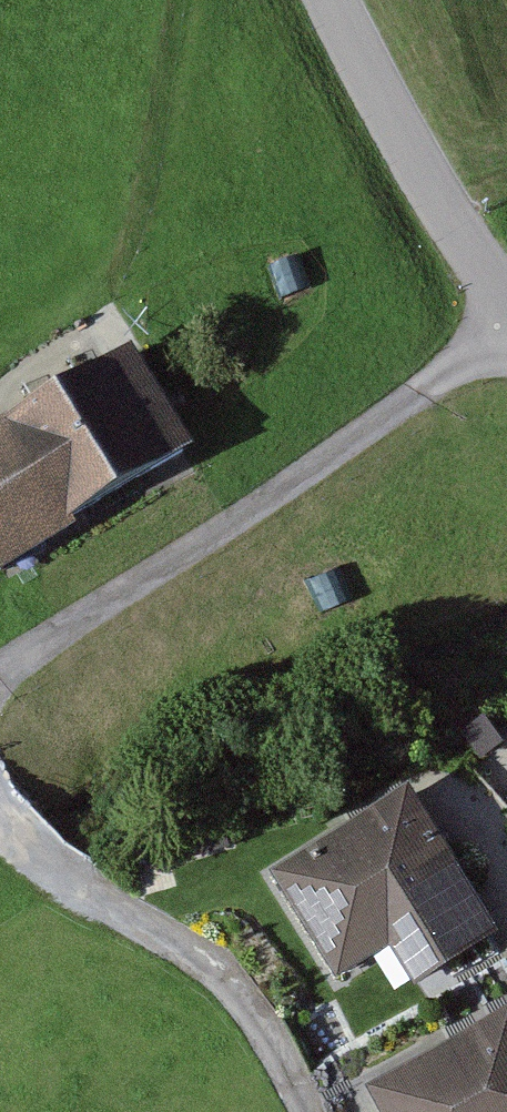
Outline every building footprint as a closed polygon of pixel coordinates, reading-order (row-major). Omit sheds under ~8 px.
[(133,346),(0,426),(0,574),(198,454),(133,346)] [(504,747),(484,720),(461,736),(481,764),(504,747)] [(497,944),(410,795),(271,875),(336,986),(391,955),(413,993),(497,944)] [(365,1090),(377,1111),(506,1111),(506,1014),(365,1090)]
